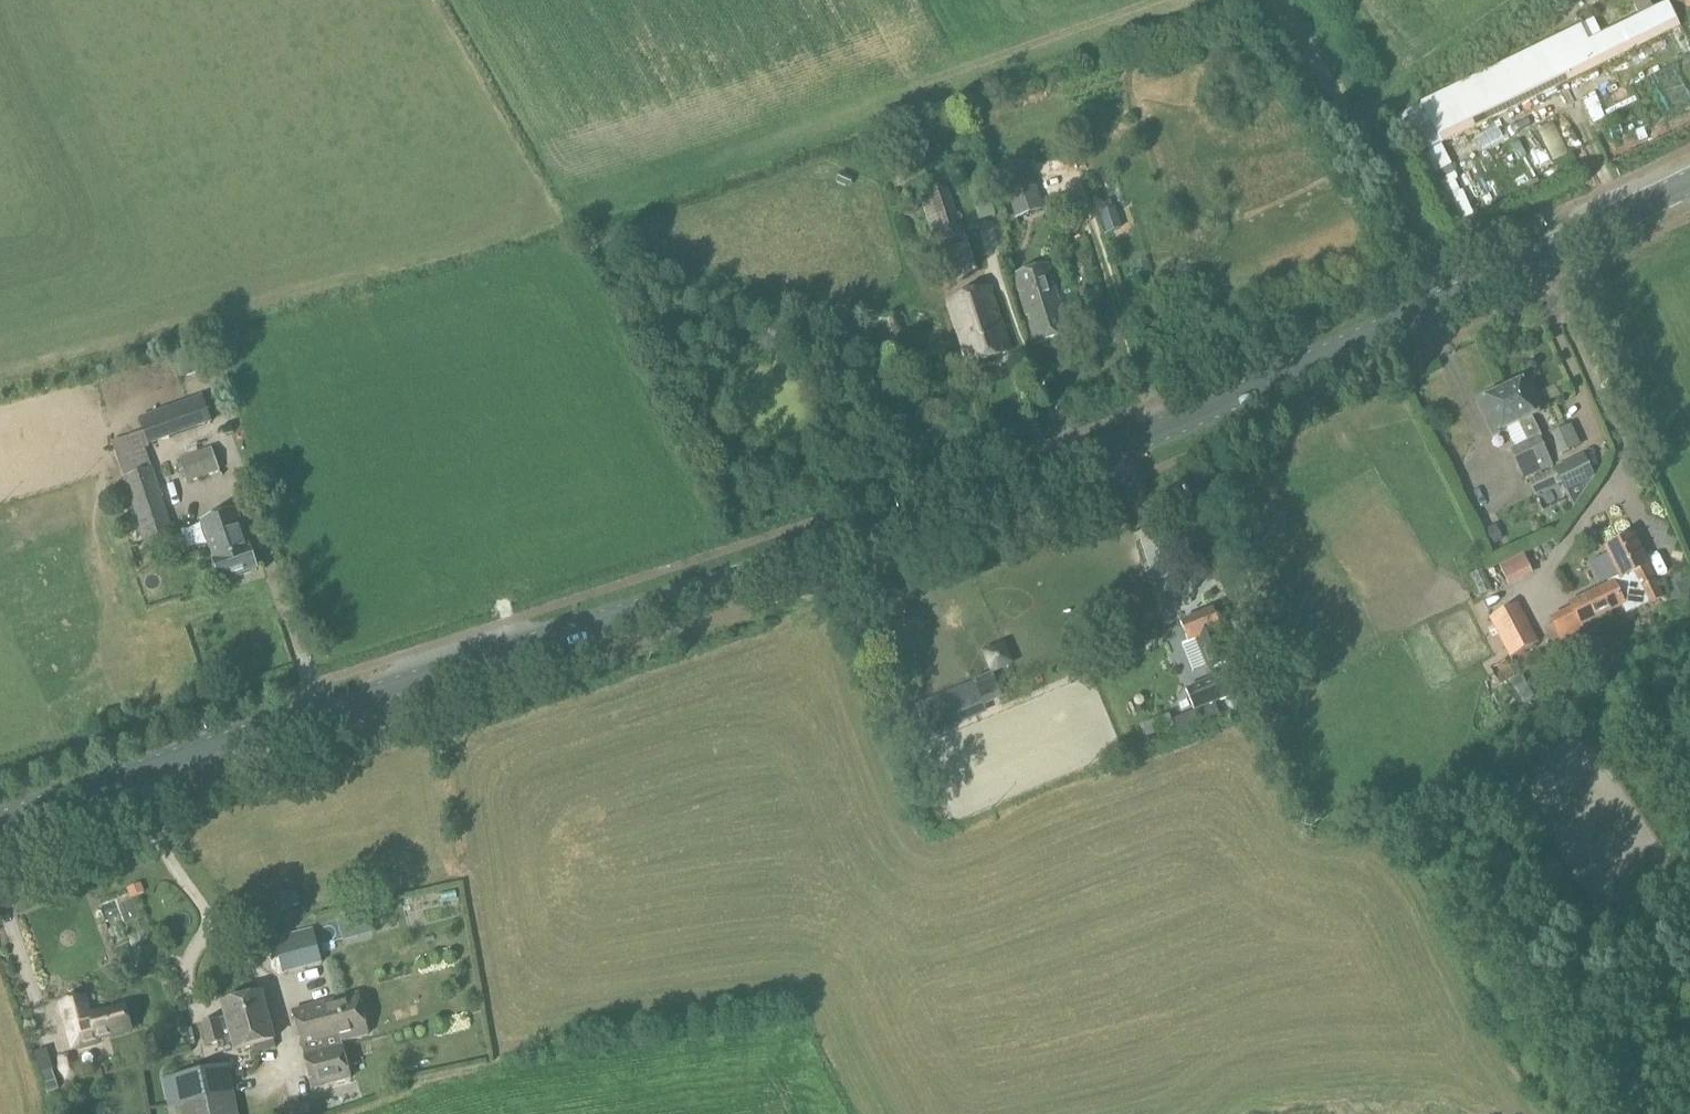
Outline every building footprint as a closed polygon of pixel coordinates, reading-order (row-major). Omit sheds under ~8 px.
[(1442,145),(1681,28),(1668,1),(1589,41),(1582,25),(1421,103),(1442,145)] [(1031,168),(1002,178),(1017,219),(1045,209),(1031,168)] [(1119,182),(1121,194),(1139,190),(1137,178),(1119,182)] [(935,244),(964,235),(950,189),(919,197),(935,244)] [(1105,231),(1115,228),(1108,207),(1098,210),(1105,231)] [(1050,279),(1047,271),(1048,271),(1046,265),(1013,276),(1019,293),(1020,292),(1021,297),(1020,297),(1026,317),(1029,316),(1030,321),(1028,322),(1036,345),(1069,334),(1059,301),(1057,302),(1055,294),(1056,294),(1051,278),(1050,279)] [(968,364),(1010,351),(991,289),(948,302),(968,364)] [(889,358),(912,351),(900,314),(877,320),(889,358)] [(1542,437),(1532,417),(1544,411),(1528,379),(1503,391),(1519,423),(1528,441),(1527,442),(1542,472),(1554,466),(1541,438),(1542,437)] [(1494,435),(1519,423),(1503,391),(1478,403),(1494,435)] [(114,442),(112,443),(125,480),(124,480),(124,481),(145,543),(146,543),(175,534),(153,470),(152,471),(145,446),(148,446),(149,446),(212,424),(203,397),(202,397),(165,410),(140,419),(141,422),(144,432),(114,442)] [(1525,480),(1542,472),(1527,442),(1510,450),(1525,480)] [(188,485),(220,474),(211,449),(180,459),(188,485)] [(1584,455),(1555,469),(1562,483),(1563,485),(1567,492),(1575,508),(1596,478),(1584,455)] [(1555,469),(1529,481),(1529,482),(1536,496),(1562,483),(1555,469)] [(1474,514),(1485,509),(1479,493),(1467,497),(1474,514)] [(222,582),(257,570),(237,511),(202,523),(222,582)] [(1552,625),(1546,628),(1552,641),(1558,638),(1560,643),(1585,631),(1583,627),(1623,608),(1627,616),(1663,599),(1656,583),(1647,567),(1648,567),(1633,537),(1606,550),(1621,580),(1570,606),(1572,610),(1550,620),(1552,625)] [(1492,566),(1502,585),(1528,572),(1518,553),(1492,566)] [(1489,620),(1509,658),(1539,643),(1520,606),(1489,620)] [(1231,664),(1217,632),(1222,631),(1214,611),(1180,625),(1188,644),(1196,640),(1210,673),(1215,671),(1217,678),(1196,686),(1198,689),(1188,693),(1195,712),(1205,708),(1205,709),(1240,695),(1228,665),(1231,664)] [(935,732),(986,710),(974,684),(924,706),(935,732)] [(422,918),(445,914),(442,895),(419,899),(422,918)] [(313,928),(274,939),(283,974),(322,963),(313,928)] [(233,1040),(236,1052),(274,1041),(261,994),(223,1005),(226,1018),(200,1025),(207,1047),(233,1040)] [(310,1009),(294,1013),(303,1051),(306,1050),(341,1042),(368,1035),(359,997),(310,1009)] [(91,1017),(87,998),(62,1005),(73,1049),(99,1043),(98,1040),(130,1032),(123,1008),(91,1017)] [(341,1042),(306,1050),(308,1059),(306,1060),(314,1089),(351,1080),(341,1042)] [(58,1056),(65,1080),(80,1076),(74,1052),(58,1056)] [(181,1107),(235,1095),(229,1067),(175,1077),(181,1107)] [(181,1107),(182,1113),(238,1113),(235,1095),(181,1107)]
